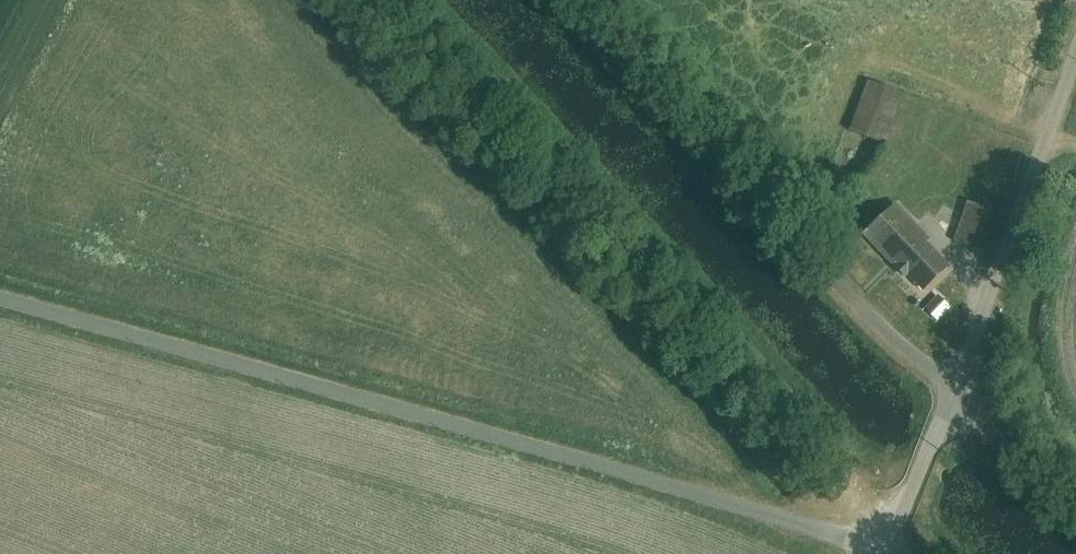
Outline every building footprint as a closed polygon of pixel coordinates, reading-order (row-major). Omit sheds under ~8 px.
[(846,130),(881,144),(899,98),(864,84),(846,130)] [(983,257),(997,216),(962,204),(948,246),(983,257)] [(944,273),(885,212),(857,239),(916,299),(944,273)]
